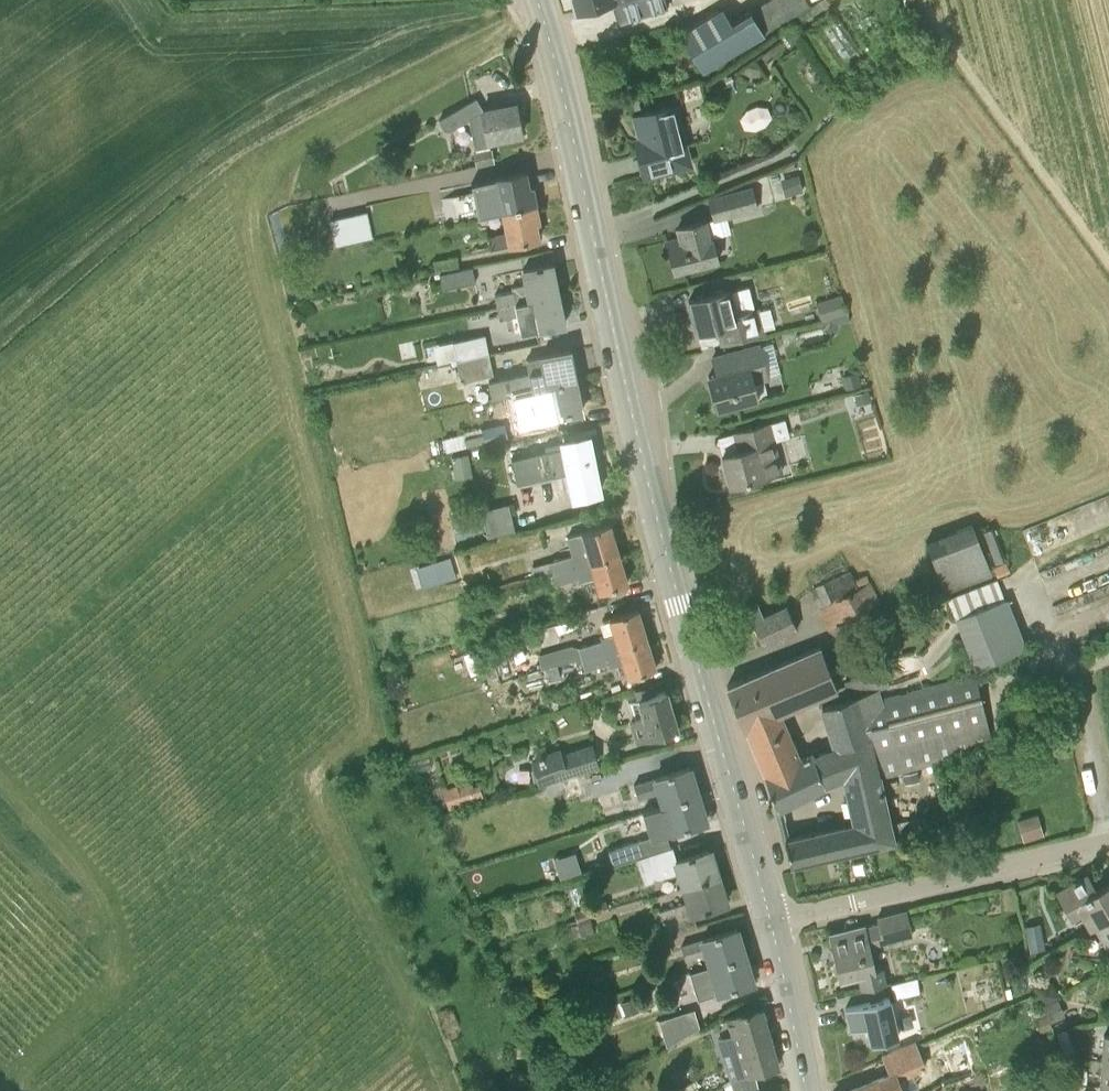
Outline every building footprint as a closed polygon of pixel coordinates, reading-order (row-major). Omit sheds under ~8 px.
[(576,11),(613,0),(619,22),(667,8),(665,0),(572,0),(576,11)] [(725,3),(681,27),(702,65),(814,5),(812,0),(761,0),(732,16),(725,3)] [(830,11),(805,29),(836,75),(861,58),(830,11)] [(797,38),(791,30),(784,35),(790,44),(797,38)] [(484,111),(476,97),(438,120),(444,130),(449,131),(468,120),(475,151),(474,151),(477,165),(493,162),(489,140),(521,134),(515,104),(484,111)] [(689,164),(674,105),(634,115),(635,116),(641,114),(646,137),(634,140),(643,175),(689,164)] [(478,215),(503,210),(535,203),(532,187),(528,187),(525,172),(477,183),(472,184),(472,186),(474,185),(479,213),(478,213),(478,215)] [(802,191),(798,174),(780,179),(784,195),(802,191)] [(715,219),(726,217),(757,209),(752,188),(709,199),(714,219),(715,219)] [(491,249),(539,238),(536,222),(539,222),(535,203),(503,210),(507,232),(488,236),(491,249)] [(330,219),(335,246),(349,243),(373,238),(367,211),(330,219)] [(717,260),(712,239),(707,220),(705,221),(677,228),(678,236),(665,240),(674,272),(717,260)] [(554,279),(551,265),(552,264),(552,263),(523,269),(526,283),(511,286),(512,290),(494,294),(496,305),(558,292),(555,279),(554,279)] [(442,288),(475,282),(472,267),(460,269),(439,274),(442,288)] [(729,289),(688,300),(697,332),(717,326),(721,343),(763,331),(757,309),(755,310),(748,287),(730,291),(729,289)] [(561,308),(558,292),(496,305),(499,319),(517,315),(518,320),(533,318),(536,330),(565,324),(564,323),(563,323),(560,308),(561,308)] [(842,294),(815,302),(821,322),(848,315),(842,294)] [(838,332),(840,324),(829,320),(827,329),(838,332)] [(456,358),(488,352),(485,334),(452,341),(456,358)] [(708,376),(717,409),(758,398),(753,381),(768,377),(759,345),(712,357),(716,374),(708,376)] [(571,366),(571,365),(568,351),(570,351),(570,350),(525,358),(528,373),(489,381),(492,397),(514,393),(576,380),(573,365),(571,366)] [(461,381),(493,374),(488,352),(456,358),(461,381)] [(846,389),(861,385),(857,372),(843,376),(846,389)] [(580,409),(577,395),(579,394),(576,380),(514,393),(517,405),(535,402),(536,404),(551,402),(554,417),(582,410),(582,409),(580,409)] [(857,404),(871,401),(868,390),(854,394),(857,404)] [(730,485),(783,471),(770,422),(734,432),(739,450),(722,454),(730,485)] [(464,434),(443,438),(446,451),(467,446),(464,434)] [(599,491),(587,436),(545,446),(546,450),(511,457),(517,482),(569,471),(575,496),(599,491)] [(471,476),(467,453),(451,456),(454,478),(471,476)] [(484,504),(489,531),(517,526),(512,499),(484,504)] [(461,542),(484,535),(480,520),(457,527),(461,542)] [(533,578),(553,572),(619,553),(610,523),(565,534),(572,555),(530,567),(533,578)] [(972,524),(926,541),(937,569),(928,573),(935,593),(944,589),(945,590),(991,573),(972,524)] [(1006,559),(994,527),(983,531),(995,563),(1006,559)] [(627,582),(619,553),(553,572),(557,584),(580,577),(581,580),(593,577),(597,590),(627,582)] [(455,577),(449,557),(416,567),(422,587),(455,577)] [(992,567),(997,576),(1010,571),(1005,561),(992,567)] [(855,579),(851,572),(812,590),(829,627),(837,623),(844,638),(888,619),(870,581),(865,574),(855,579)] [(1025,645),(1007,596),(1004,598),(998,580),(997,580),(948,599),(975,667),(1005,656),(1004,654),(1025,645)] [(746,607),(753,622),(764,617),(757,602),(746,607)] [(764,617),(753,622),(753,623),(755,627),(763,644),(797,629),(787,606),(764,617)] [(601,639),(578,647),(581,658),(647,638),(638,608),(607,618),(612,633),(600,637),(601,639)] [(538,628),(542,643),(558,639),(554,624),(538,628)] [(647,638),(581,658),(584,670),(608,663),(609,666),(621,663),(626,677),(656,667),(647,638)] [(575,660),(571,646),(538,655),(542,669),(547,667),(557,665),(575,660)] [(727,685),(745,727),(781,712),(782,713),(838,691),(820,646),(727,685)] [(547,667),(550,681),(561,678),(557,665),(547,667)] [(881,699),(877,689),(890,685),(884,668),(844,681),(849,698),(821,707),(833,747),(800,756),(782,713),(781,712),(745,727),(757,757),(764,774),(777,808),(777,810),(825,787),(824,785),(842,779),(842,782),(878,773),(879,775),(993,747),(975,675),(881,699)] [(677,727),(666,690),(630,701),(635,718),(630,720),(636,739),(677,727)] [(592,745),(549,759),(555,778),(599,764),(592,745)] [(662,805),(698,794),(693,777),(692,778),(688,767),(635,782),(638,794),(657,789),(662,805)] [(917,770),(903,773),(905,783),(919,780),(917,770)] [(879,777),(879,775),(878,773),(842,782),(852,822),(854,821),(855,824),(856,824),(859,839),(861,850),(874,847),(894,844),(879,777)] [(449,808),(476,800),(471,782),(443,790),(449,808)] [(698,794),(662,805),(666,820),(645,826),(648,838),(705,822),(702,812),(703,811),(698,794)] [(1043,835),(1037,814),(1017,819),(1023,841),(1043,835)] [(790,864),(861,850),(859,839),(856,824),(855,824),(854,821),(852,822),(783,836),(790,864)] [(609,862),(643,852),(640,839),(606,849),(609,862)] [(675,859),(671,846),(636,857),(644,883),(679,872),(683,887),(718,876),(713,859),(712,859),(709,849),(675,859)] [(555,858),(561,877),(582,871),(576,851),(555,858)] [(1096,889),(1088,874),(1056,892),(1067,911),(1077,905),(1091,928),(1108,918),(1108,881),(1096,889)] [(683,887),(687,902),(659,910),(666,936),(697,926),(693,913),(726,903),(722,893),(724,893),(718,876),(683,887)] [(577,919),(608,909),(605,899),(574,909),(577,919)] [(913,935),(907,911),(877,918),(878,923),(883,942),(913,935)] [(590,915),(577,919),(566,922),(570,937),(581,934),(594,930),(590,915)] [(1091,928),(1107,954),(1108,953),(1108,918),(1091,928)] [(882,968),(875,970),(865,925),(828,934),(839,979),(861,973),(865,987),(861,988),(861,989),(885,983),(882,968)] [(707,954),(710,966),(745,955),(740,938),(739,939),(736,928),(681,942),(684,954),(686,959),(707,954)] [(1042,936),(1027,938),(1030,951),(1045,948),(1042,936)] [(649,958),(672,952),(669,939),(645,946),(649,958)] [(696,997),(752,983),(749,972),(750,972),(745,955),(710,966),(714,979),(693,985),(696,997)] [(917,977),(890,983),(894,999),(920,993),(917,977)] [(633,997),(620,1002),(625,1016),(638,1011),(633,997)] [(1056,999),(1044,1005),(1047,1013),(1050,1021),(1063,1017),(1056,999)] [(867,1025),(872,1042),(895,1037),(886,1000),(846,1008),(851,1029),(867,1025)] [(759,1087),(756,1072),(778,1066),(761,1008),(732,1016),(739,1046),(726,1049),(721,1050),(735,1090),(745,1090),(759,1087)] [(1071,1040),(1068,1028),(1054,1032),(1058,1044),(1071,1040)] [(915,1087),(912,1079),(928,1071),(916,1044),(885,1056),(893,1073),(848,1090),(905,1090),(915,1087)] [(1102,1060),(1100,1085),(1108,1086),(1108,1060),(1102,1060)]
